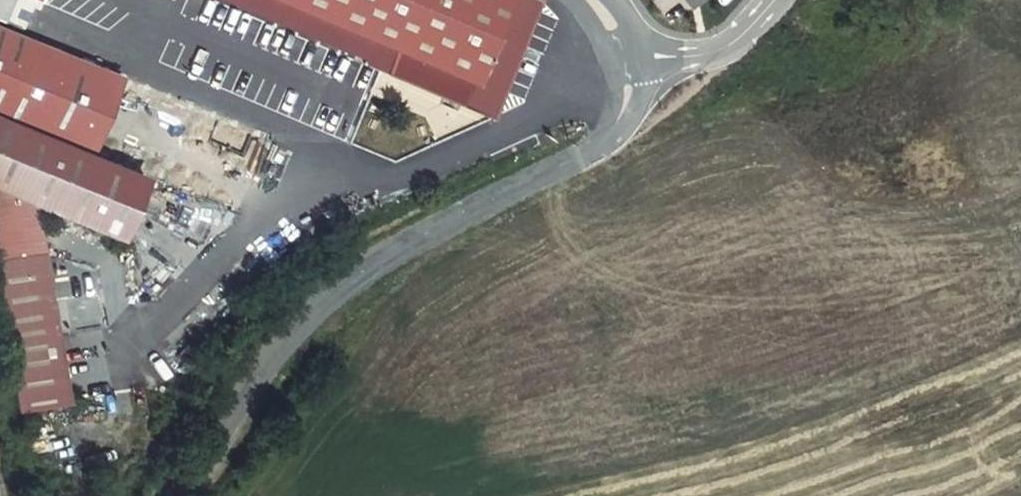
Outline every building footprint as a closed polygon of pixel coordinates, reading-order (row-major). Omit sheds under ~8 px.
[(14,54),(27,24),(54,35),(69,0),(0,0),(0,48),(14,54)] [(556,27),(487,0),(226,0),(216,25),(390,93),(389,101),(509,147),(556,27)] [(5,56),(0,68),(0,140),(36,155),(37,161),(98,185),(130,107),(5,56)] [(15,444),(65,438),(44,236),(37,161),(36,155),(0,140),(0,305),(15,444)] [(98,185),(37,161),(44,236),(127,270),(152,207),(98,185)]
